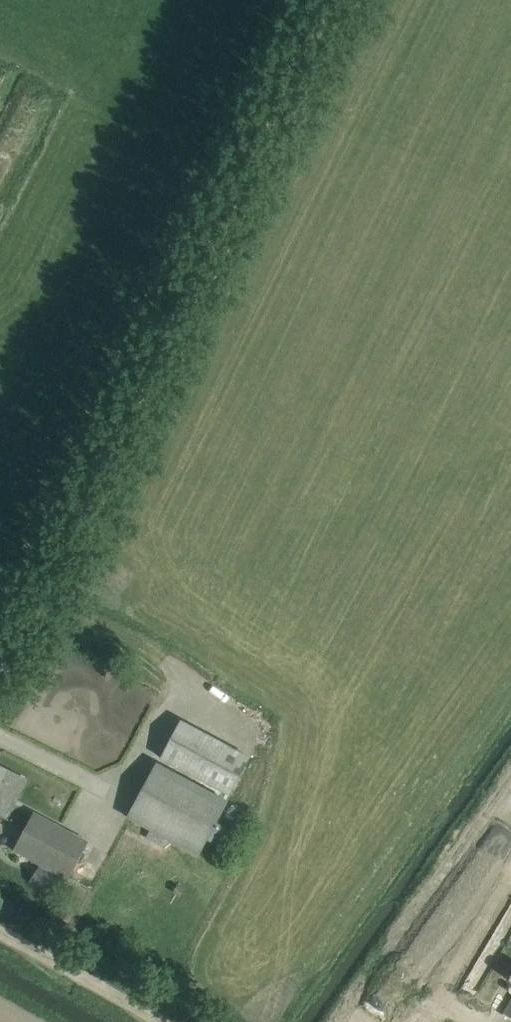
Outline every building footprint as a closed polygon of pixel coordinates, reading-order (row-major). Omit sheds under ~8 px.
[(217,845),(226,829),(215,823),(226,802),(156,764),(127,817),(198,855),(206,839),(217,845)] [(0,766),(0,790),(10,771),(0,766)] [(71,870),(78,858),(86,842),(33,813),(14,850),(67,878),(68,876),(72,878),(75,872),(71,870)] [(40,866),(31,880),(55,896),(64,881),(40,866)]
